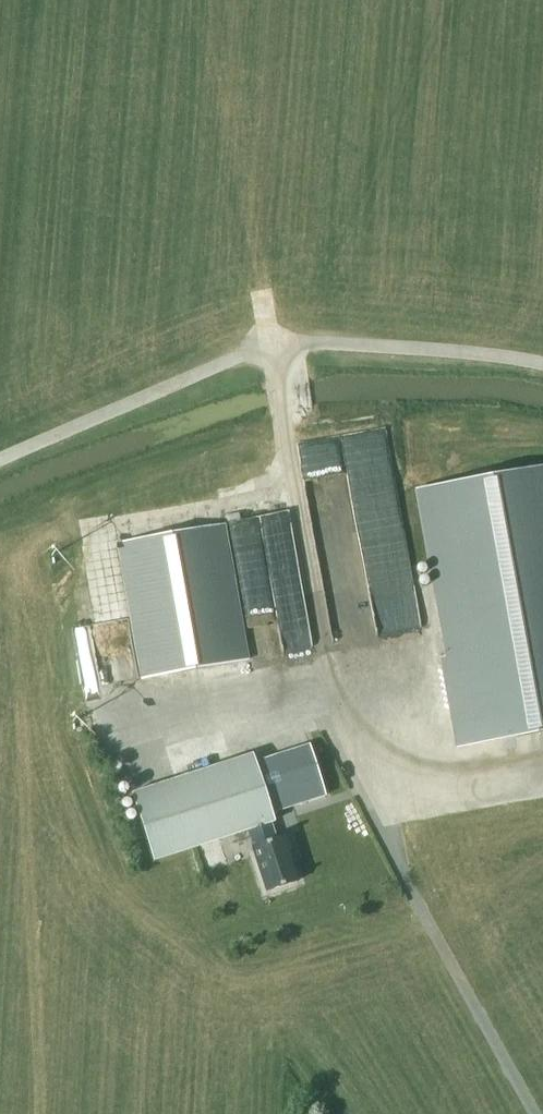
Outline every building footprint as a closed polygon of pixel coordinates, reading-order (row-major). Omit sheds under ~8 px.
[(455,747),(542,731),(542,465),(414,489),(445,658),(439,659),(455,747)] [(304,596),(291,509),(233,518),(239,556),(271,551),(279,602),(292,600),(292,598),(304,596)] [(116,543),(140,678),(249,659),(225,524),(116,543)] [(75,627),(80,652),(99,649),(94,623),(75,627)] [(309,744),(255,762),(270,810),(271,811),(325,794),(309,744)] [(153,861),(250,829),(256,846),(253,847),(268,891),(298,881),(283,837),(276,839),(270,821),(274,820),(271,811),(270,810),(255,762),(253,755),(132,794),(153,861)]
